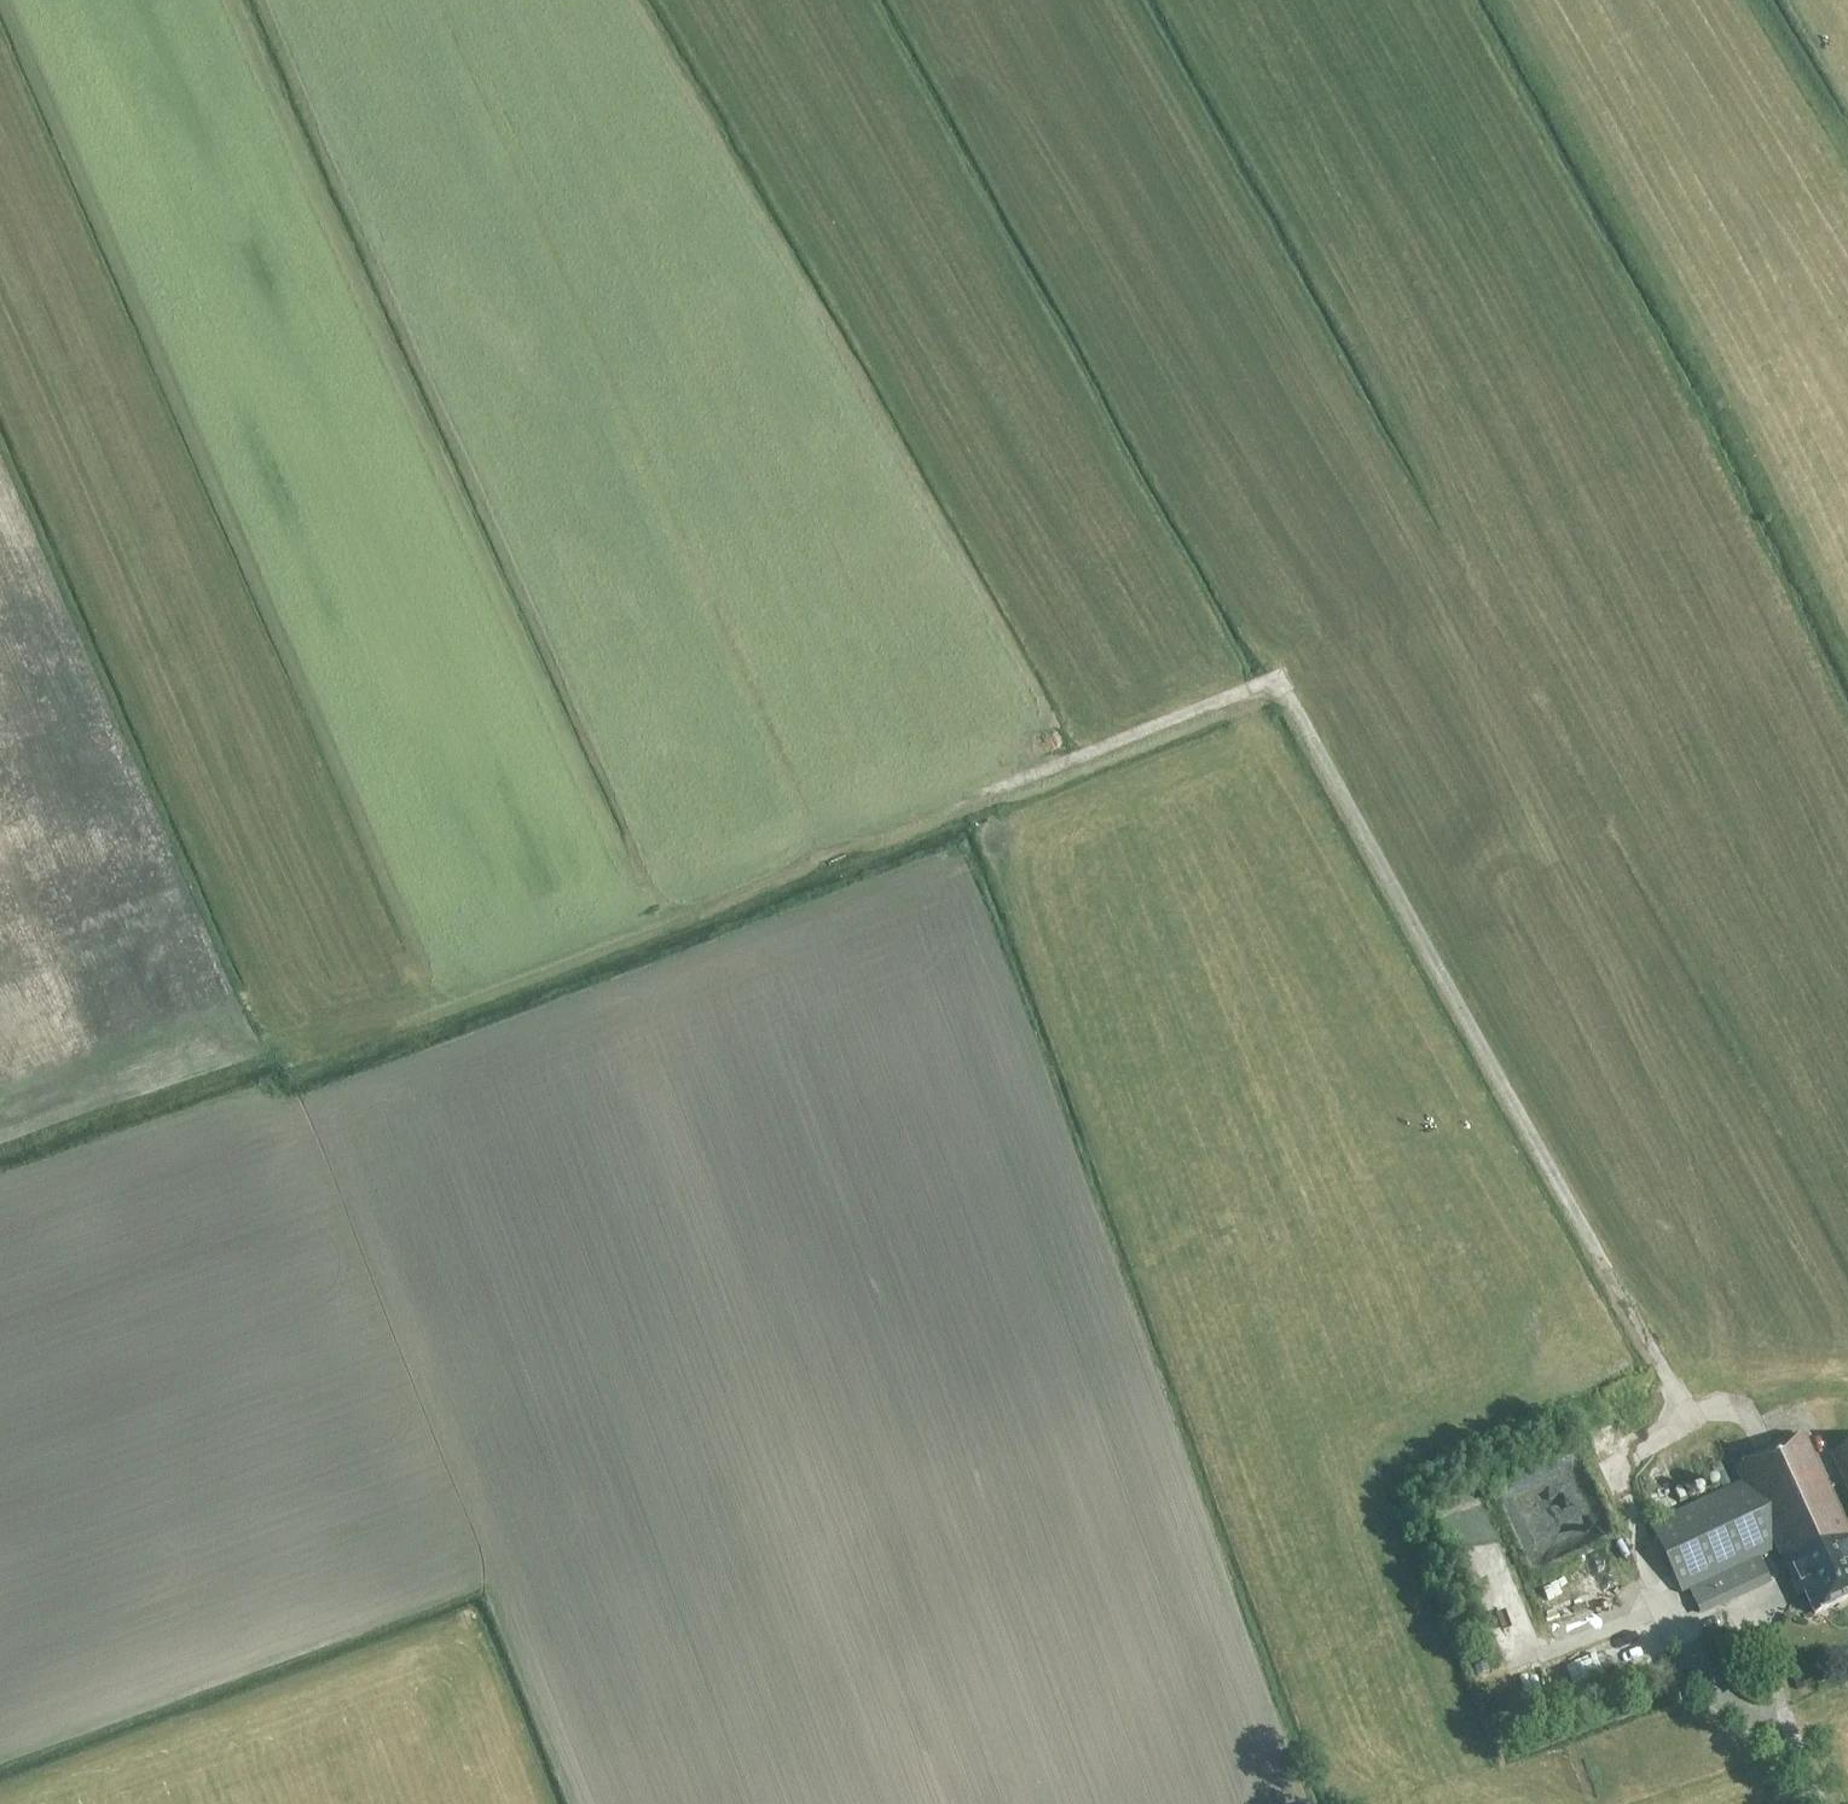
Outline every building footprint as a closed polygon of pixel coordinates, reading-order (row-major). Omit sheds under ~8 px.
[(1742,1482),(1649,1525),(1681,1594),(1777,1549),(1799,1597),(1804,1594),(1814,1616),(1847,1600),(1847,1534),(1803,1437),(1736,1469),(1742,1482)] [(1830,1456),(1847,1495),(1847,1448),(1830,1456)] [(1460,1508),(1468,1528),(1493,1518),(1485,1498),(1460,1508)] [(1571,1566),(1545,1574),(1550,1592),(1577,1584),(1571,1566)]
